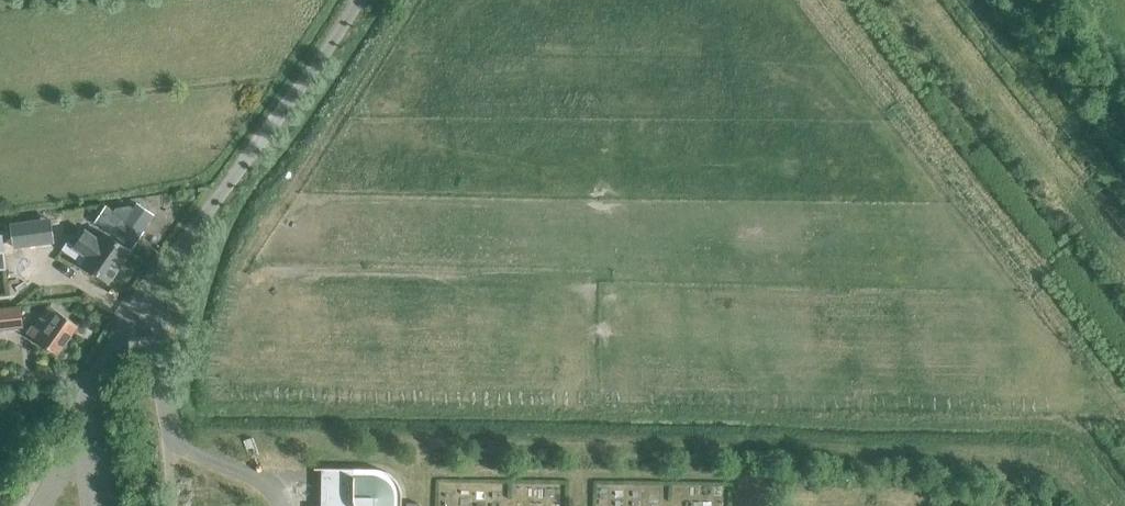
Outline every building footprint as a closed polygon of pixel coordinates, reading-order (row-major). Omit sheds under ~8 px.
[(93,224),(131,249),(141,234),(103,208),(93,224)] [(40,219),(13,223),(17,241),(41,239),(40,219)] [(103,236),(98,243),(84,233),(73,249),(66,244),(60,252),(107,284),(128,253),(103,236)] [(25,336),(56,357),(75,329),(48,310),(35,330),(31,327),(25,336)] [(0,314),(0,331),(21,328),(20,312),(0,314)] [(309,466),(308,476),(316,475),(316,502),(309,502),(309,505),(407,505),(407,502),(403,485),(394,473),(380,466),(309,466)]
